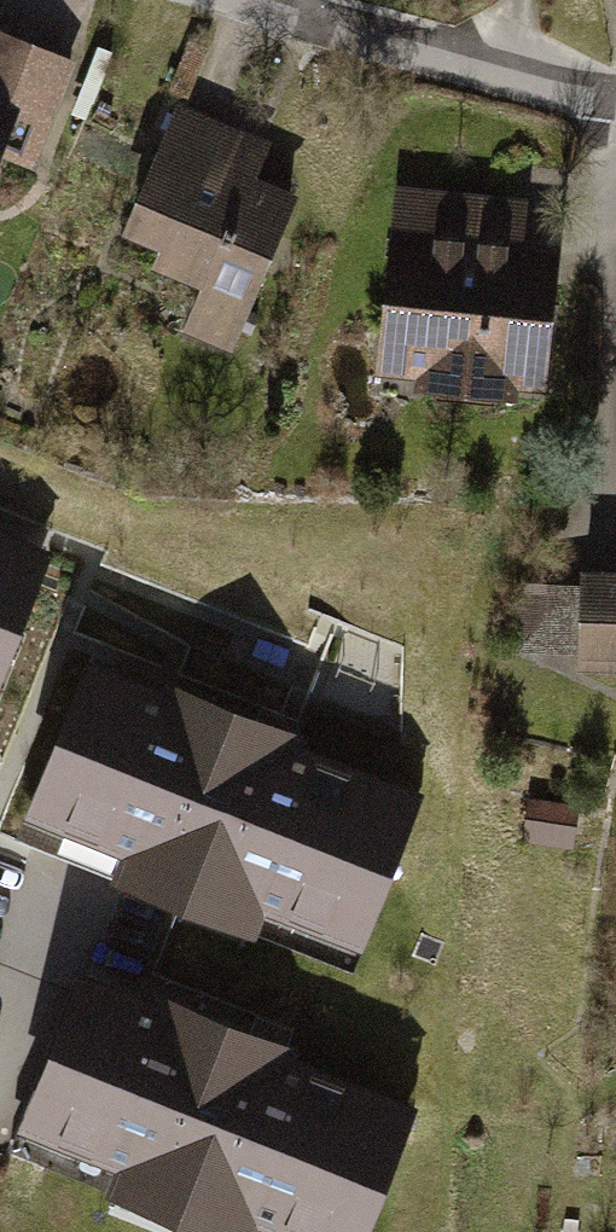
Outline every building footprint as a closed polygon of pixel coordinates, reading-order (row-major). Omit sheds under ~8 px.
[(20,138),(46,148),(89,40),(7,8),(0,26),(0,190),(20,138)] [(286,133),(191,91),(131,225),(215,263),(195,308),(245,331),(315,174),(276,156),(286,133)] [(540,189),(409,176),(391,354),(565,371),(580,225),(537,221),(540,189)] [(51,549),(0,530),(0,684),(51,549)] [(601,536),(599,566),(539,564),(537,630),(597,632),(596,644),(615,645),(615,537),(601,536)] [(152,696),(86,670),(29,819),(126,856),(115,885),(252,937),(262,911),(365,950),(423,798),(301,751),(305,740),(156,683),(152,696)] [(577,805),(524,803),(521,852),(575,854),(577,805)] [(83,978),(26,1126),(123,1163),(112,1192),(216,1231),(254,1231),(259,1218),(296,1231),(372,1231),(420,1105),(298,1059),(302,1047),(154,990),(149,1003),(83,978)]
